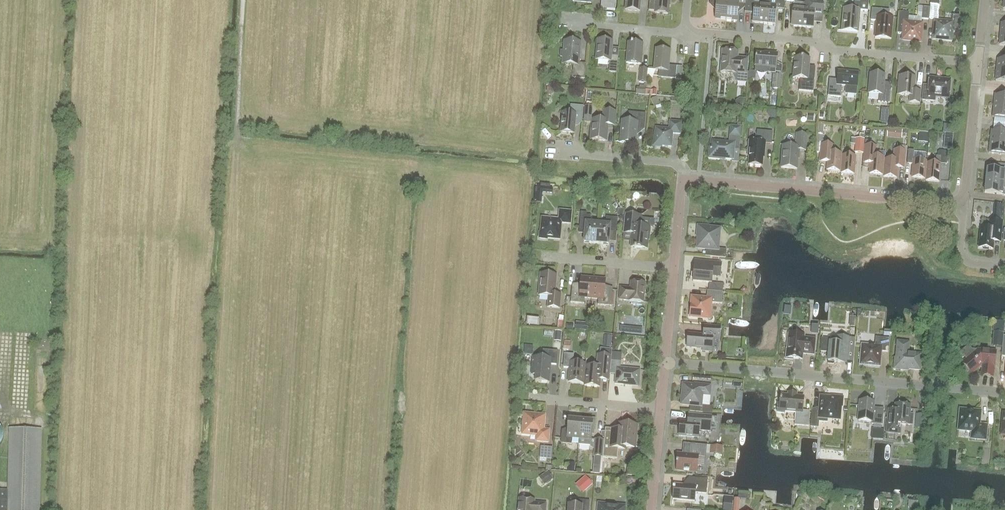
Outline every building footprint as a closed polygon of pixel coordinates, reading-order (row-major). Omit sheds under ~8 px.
[(616,0),(602,0),(601,9),(615,10),(616,0)] [(625,10),(639,12),(641,0),(626,0),(625,10)] [(655,11),(655,13),(668,14),(669,0),(650,0),(649,10),(655,11)] [(721,0),(710,0),(710,2),(717,3),(715,19),(726,20),(728,1),(721,0)] [(746,0),(737,0),(737,2),(728,1),(726,20),(737,21),(738,4),(745,5),(746,0)] [(745,9),(751,9),(751,13),(753,13),(752,22),(763,23),(766,0),(746,0),(745,9)] [(763,23),(775,25),(776,9),(784,9),(785,2),(785,1),(785,0),(777,0),(777,5),(771,5),(771,0),(766,0),(763,23)] [(802,27),(814,28),(815,14),(822,14),(823,0),(805,0),(804,3),(804,8),(802,27)] [(868,11),(869,0),(860,0),(860,3),(854,2),(854,9),(844,8),(842,31),(858,32),(860,10),(868,11)] [(793,3),(791,26),(802,27),(804,8),(804,3),(796,2),(796,3),(793,3)] [(929,20),(930,8),(923,7),(922,19),(929,20)] [(889,10),(872,8),(870,20),(876,21),(875,37),(891,39),(893,18),(889,18),(889,10)] [(920,41),(922,24),(906,22),(907,13),(899,12),(897,33),(903,34),(903,40),(920,41)] [(951,40),(952,31),(960,32),(961,16),(953,16),(953,23),(935,21),(934,39),(951,40)] [(617,73),(618,56),(611,55),(612,41),(598,40),(596,60),(610,61),(609,72),(617,73)] [(585,79),(586,64),(579,63),(581,42),(565,41),(563,64),(574,65),(572,78),(585,79)] [(641,64),(643,44),(628,43),(626,63),(641,64)] [(680,79),(681,67),(669,66),(670,51),(656,49),(654,70),(659,70),(659,77),(680,79)] [(721,72),(732,73),(736,82),(748,83),(749,72),(747,72),(748,59),(738,58),(738,52),(722,50),(721,72)] [(777,54),(768,53),(768,54),(756,53),(755,72),(775,73),(776,68),(777,54)] [(808,77),(809,60),(803,59),(803,58),(795,58),(793,78),(800,79),(799,91),(813,92),(814,78),(808,77)] [(1004,71),(1004,60),(998,59),(996,70),(1004,71)] [(646,83),(648,69),(640,68),(639,82),(646,83)] [(997,70),(996,81),(1004,82),(1004,71),(997,70)] [(842,85),(846,86),(845,94),(857,95),(858,87),(857,87),(858,73),(838,71),(837,81),(829,80),(828,101),(841,102),(842,85)] [(889,103),(891,86),(884,85),(885,75),(870,74),(869,93),(879,94),(878,102),(889,103)] [(780,90),(782,75),(773,75),(772,89),(780,90)] [(920,103),(921,91),(914,91),(915,78),(900,76),(898,94),(910,95),(910,102),(920,103)] [(949,97),(950,81),(930,79),(929,85),(923,85),(922,101),(936,102),(936,96),(949,97)] [(993,106),(1004,107),(1004,96),(995,95),(993,106)] [(653,105),(659,102),(656,96),(650,99),(653,105)] [(735,107),(745,107),(745,99),(740,99),(735,102),(735,107)] [(583,118),(584,106),(571,105),(570,113),(563,112),(561,132),(574,133),(576,118),(583,118)] [(585,106),(583,121),(590,122),(591,107),(585,106)] [(993,106),(992,117),(1004,119),(1004,107),(993,106)] [(772,118),(774,119),(776,119),(777,110),(768,110),(768,111),(768,114),(769,116),(772,118)] [(615,126),(616,112),(604,111),(603,121),(593,120),(591,140),(606,141),(608,125),(615,126)] [(636,144),(637,127),(644,128),(646,114),(629,112),(628,121),(622,121),(620,142),(636,144)] [(673,134),(681,134),(682,122),(670,121),(669,129),(656,128),(655,137),(654,137),(653,146),(662,147),(662,146),(671,147),(673,134)] [(952,126),(944,125),(943,133),(951,134),(951,127),(952,126)] [(730,126),(729,135),(741,136),(742,127),(730,126)] [(991,130),(990,142),(1004,143),(1004,132),(991,130)] [(748,151),(750,152),(748,165),(762,166),(763,153),(765,153),(766,144),(772,144),(773,132),(757,131),(756,141),(749,141),(748,151)] [(928,143),(929,134),(920,133),(919,142),(928,143)] [(806,151),(807,135),(797,134),(796,147),(783,146),(781,168),(797,169),(798,155),(799,155),(800,150),(806,151)] [(864,153),(865,139),(864,139),(865,134),(860,134),(860,139),(851,138),(851,144),(855,145),(855,152),(864,153)] [(945,134),(943,150),(951,150),(953,134),(945,134)] [(740,150),(741,136),(729,135),(729,143),(711,141),(711,148),(710,148),(709,158),(720,159),(720,158),(733,159),(734,150),(740,150)] [(864,155),(863,163),(870,164),(869,174),(882,175),(884,157),(885,152),(877,151),(877,147),(872,147),(872,141),(865,140),(864,155)] [(820,156),(820,162),(828,162),(827,170),(840,171),(842,154),(834,153),(835,145),(829,145),(830,141),(822,141),(820,156)] [(990,142),(989,153),(1004,155),(1004,143),(990,142)] [(885,159),(884,177),(897,178),(898,168),(904,168),(905,161),(905,159),(906,147),(897,146),(897,150),(894,150),(893,160),(885,159)] [(908,150),(907,164),(913,164),(912,178),(925,179),(927,161),(914,160),(914,150),(908,150)] [(936,156),(935,164),(928,163),(926,181),(939,182),(941,164),(947,165),(948,151),(938,151),(938,156),(936,156)] [(854,174),(856,157),(843,155),(841,173),(854,174)] [(986,181),(1004,183),(1004,165),(1000,164),(999,170),(987,169),(986,181)] [(1004,187),(1004,183),(986,181),(985,193),(1004,195),(1004,196),(1004,189),(1004,187)] [(542,203),(543,193),(553,194),(554,189),(537,187),(537,188),(536,188),(534,201),(537,201),(537,203),(542,203)] [(997,204),(995,221),(1003,222),(1004,205),(997,204)] [(561,223),(570,223),(572,212),(560,210),(559,219),(542,218),(541,233),(540,233),(539,239),(547,239),(547,238),(560,240),(561,223)] [(596,244),(598,223),(590,223),(591,216),(586,215),(587,213),(581,212),(579,228),(585,229),(584,243),(596,244)] [(647,249),(649,227),(642,226),(643,219),(641,216),(626,215),(624,233),(632,234),(631,247),(647,249)] [(606,224),(598,223),(596,244),(609,245),(610,231),(617,232),(618,218),(606,217),(606,224)] [(981,228),(979,248),(993,249),(994,241),(1001,242),(1001,234),(1003,222),(995,221),(993,221),(990,221),(989,229),(981,228)] [(709,227),(698,226),(697,237),(698,237),(698,248),(711,249),(710,257),(726,258),(727,250),(718,249),(719,230),(708,229),(709,227)] [(721,264),(695,262),(693,281),(712,283),(713,275),(720,276),(721,264)] [(548,307),(560,308),(561,294),(555,294),(557,275),(541,274),(539,295),(549,296),(548,307)] [(591,298),(593,278),(581,277),(581,285),(572,284),(571,302),(584,304),(585,298),(591,298)] [(613,288),(605,287),(605,280),(593,278),(591,298),(598,299),(598,305),(611,306),(613,288)] [(631,289),(621,288),(619,300),(630,301),(643,302),(645,283),(631,282),(631,289)] [(692,297),(690,317),(710,319),(712,303),(722,304),(723,292),(707,291),(707,298),(692,297)] [(526,324),(538,326),(539,318),(527,316),(526,324)] [(576,322),(575,329),(587,330),(588,323),(576,322)] [(711,351),(713,340),(719,341),(720,328),(705,326),(704,336),(688,334),(687,347),(702,349),(702,351),(711,351)] [(1002,348),(1004,333),(994,332),(993,347),(1002,348)] [(814,355),(816,339),(804,338),(804,336),(797,335),(797,334),(788,333),(786,358),(802,359),(803,354),(814,355)] [(822,338),(821,354),(822,352),(829,352),(828,364),(834,364),(834,362),(840,363),(847,364),(848,351),(849,338),(837,337),(837,344),(831,343),(831,339),(822,338)] [(881,351),(888,352),(890,339),(876,338),(875,346),(862,345),(860,365),(880,366),(881,351)] [(920,370),(921,355),(909,354),(906,351),(907,344),(909,344),(909,343),(898,342),(897,359),(896,359),(895,369),(905,369),(920,370)] [(533,355),(533,347),(525,346),(524,354),(533,355)] [(996,352),(978,350),(972,350),(968,346),(960,353),(966,360),(963,363),(965,366),(964,367),(965,369),(966,371),(968,371),(970,372),(972,374),(979,368),(982,368),(982,376),(993,377),(994,366),(995,366),(996,352)] [(535,381),(549,382),(551,365),(557,365),(558,351),(543,350),(542,358),(533,357),(531,374),(536,375),(535,381)] [(601,355),(599,355),(598,367),(586,366),(584,383),(585,384),(585,386),(600,387),(601,370),(610,370),(611,360),(612,352),(601,351),(601,355)] [(584,383),(586,366),(585,366),(585,364),(573,363),(574,355),(565,354),(563,368),(570,368),(568,382),(584,383)] [(616,375),(615,384),(639,387),(640,370),(621,368),(621,361),(611,360),(610,370),(610,374),(616,375)] [(682,404),(690,405),(690,412),(703,413),(703,412),(713,413),(713,407),(701,406),(702,396),(711,396),(712,386),(704,386),(695,385),(695,386),(683,385),(682,404)] [(802,411),(804,397),(797,396),(797,394),(793,394),(793,396),(781,395),(781,400),(780,400),(780,401),(780,404),(778,404),(777,413),(784,414),(785,411),(796,412),(795,425),(809,427),(810,412),(802,411)] [(842,407),(843,398),(831,397),(831,398),(821,397),(820,412),(812,411),(810,427),(818,428),(819,422),(827,423),(828,418),(839,419),(840,407),(842,407)] [(874,402),(860,401),(858,421),(872,422),(871,424),(882,425),(884,410),(873,409),(874,402)] [(908,425),(910,405),(896,404),(895,418),(889,418),(887,432),(899,433),(900,424),(908,425)] [(960,410),(959,430),(972,431),(971,438),(985,440),(987,426),(979,425),(980,412),(960,410)] [(916,414),(915,428),(924,429),(925,415),(916,414)] [(544,417),(525,415),(524,427),(522,427),(522,435),(530,436),(530,432),(537,433),(537,441),(548,442),(549,431),(543,430),(544,417)] [(709,431),(710,417),(698,416),(689,415),(688,422),(680,422),(679,436),(699,438),(699,430),(709,431)] [(603,457),(605,440),(595,439),(591,439),(591,435),(594,435),(596,419),(589,418),(588,421),(581,420),(579,439),(579,445),(590,446),(590,447),(594,449),(593,456),(603,457)] [(579,439),(581,420),(569,419),(568,431),(562,431),(562,430),(561,443),(572,444),(572,438),(579,439)] [(620,424),(620,430),(611,429),(611,432),(605,432),(605,440),(603,457),(618,459),(619,448),(625,449),(625,447),(635,448),(637,425),(620,424)] [(42,429),(9,428),(7,489),(0,489),(0,509),(40,509),(42,429)] [(874,430),(873,439),(883,440),(884,431),(874,430)] [(677,455),(676,464),(677,464),(676,469),(684,470),(689,471),(689,470),(696,471),(697,466),(697,465),(701,465),(704,463),(705,446),(685,444),(684,452),(685,452),(685,456),(677,455)] [(552,479),(547,472),(541,475),(546,483),(552,479)] [(576,483),(584,491),(592,483),(585,475),(576,483)] [(692,486),(674,485),(674,489),(673,488),(673,490),(674,490),(673,499),(695,502),(695,494),(706,495),(708,480),(693,478),(692,486)] [(723,509),(732,509),(733,498),(724,497),(723,509)] [(520,499),(519,509),(546,509),(546,504),(534,503),(534,500),(520,499)] [(578,500),(577,506),(569,505),(568,509),(589,509),(590,501),(578,500)] [(918,502),(916,501),(909,501),(908,509),(915,509),(917,509),(918,503),(918,502)]
